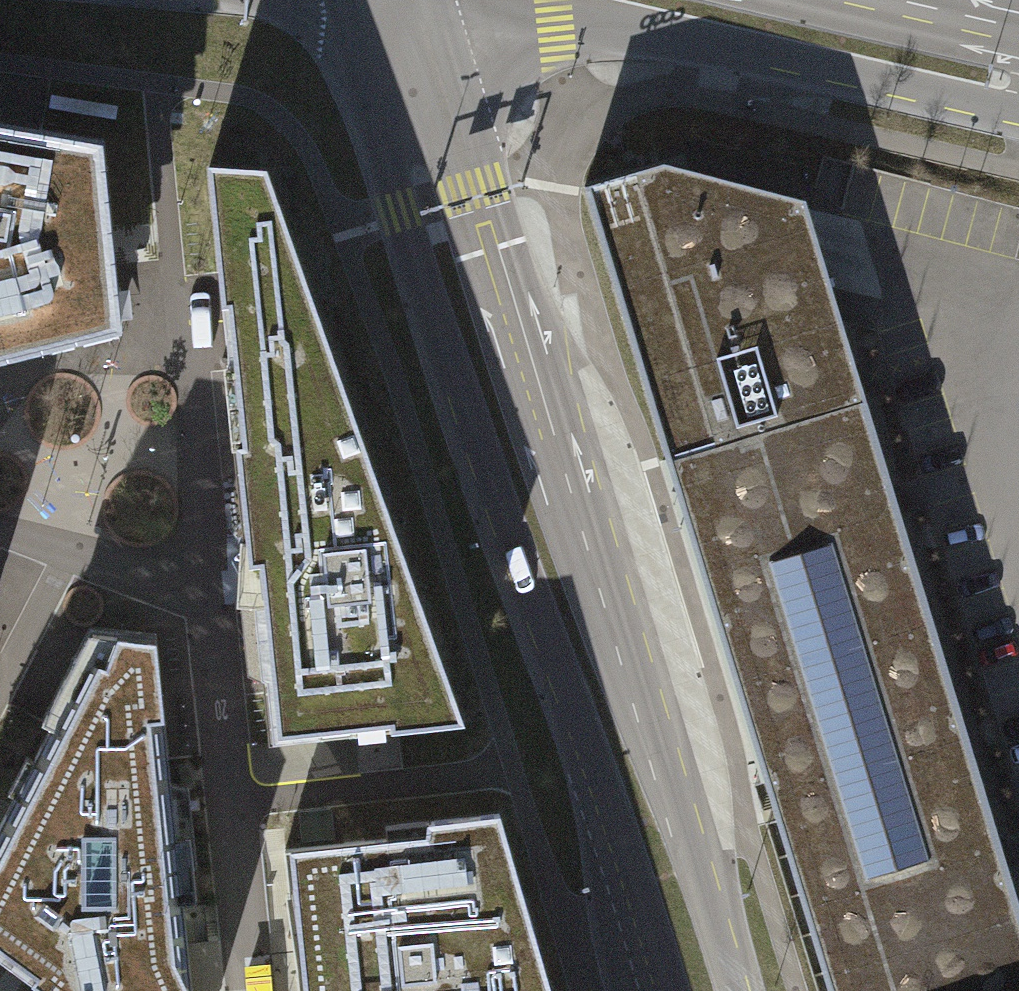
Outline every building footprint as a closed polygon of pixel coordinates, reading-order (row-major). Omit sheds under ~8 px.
[(103,139),(0,121),(0,356),(122,326),(103,139)] [(585,187),(625,320),(830,990),(1018,990),(1018,903),(805,201),(663,163),(585,187)] [(275,737),(461,717),(265,171),(211,168),(253,568),(245,574),(254,669),(270,677),(275,737)] [(90,626),(42,720),(50,724),(34,758),(26,754),(6,792),(14,797),(0,824),(0,953),(37,980),(33,984),(42,990),(191,990),(181,898),(201,897),(190,785),(170,781),(155,635),(90,626)] [(295,848),(309,990),(549,990),(497,814),(430,822),(429,835),(295,848)]
